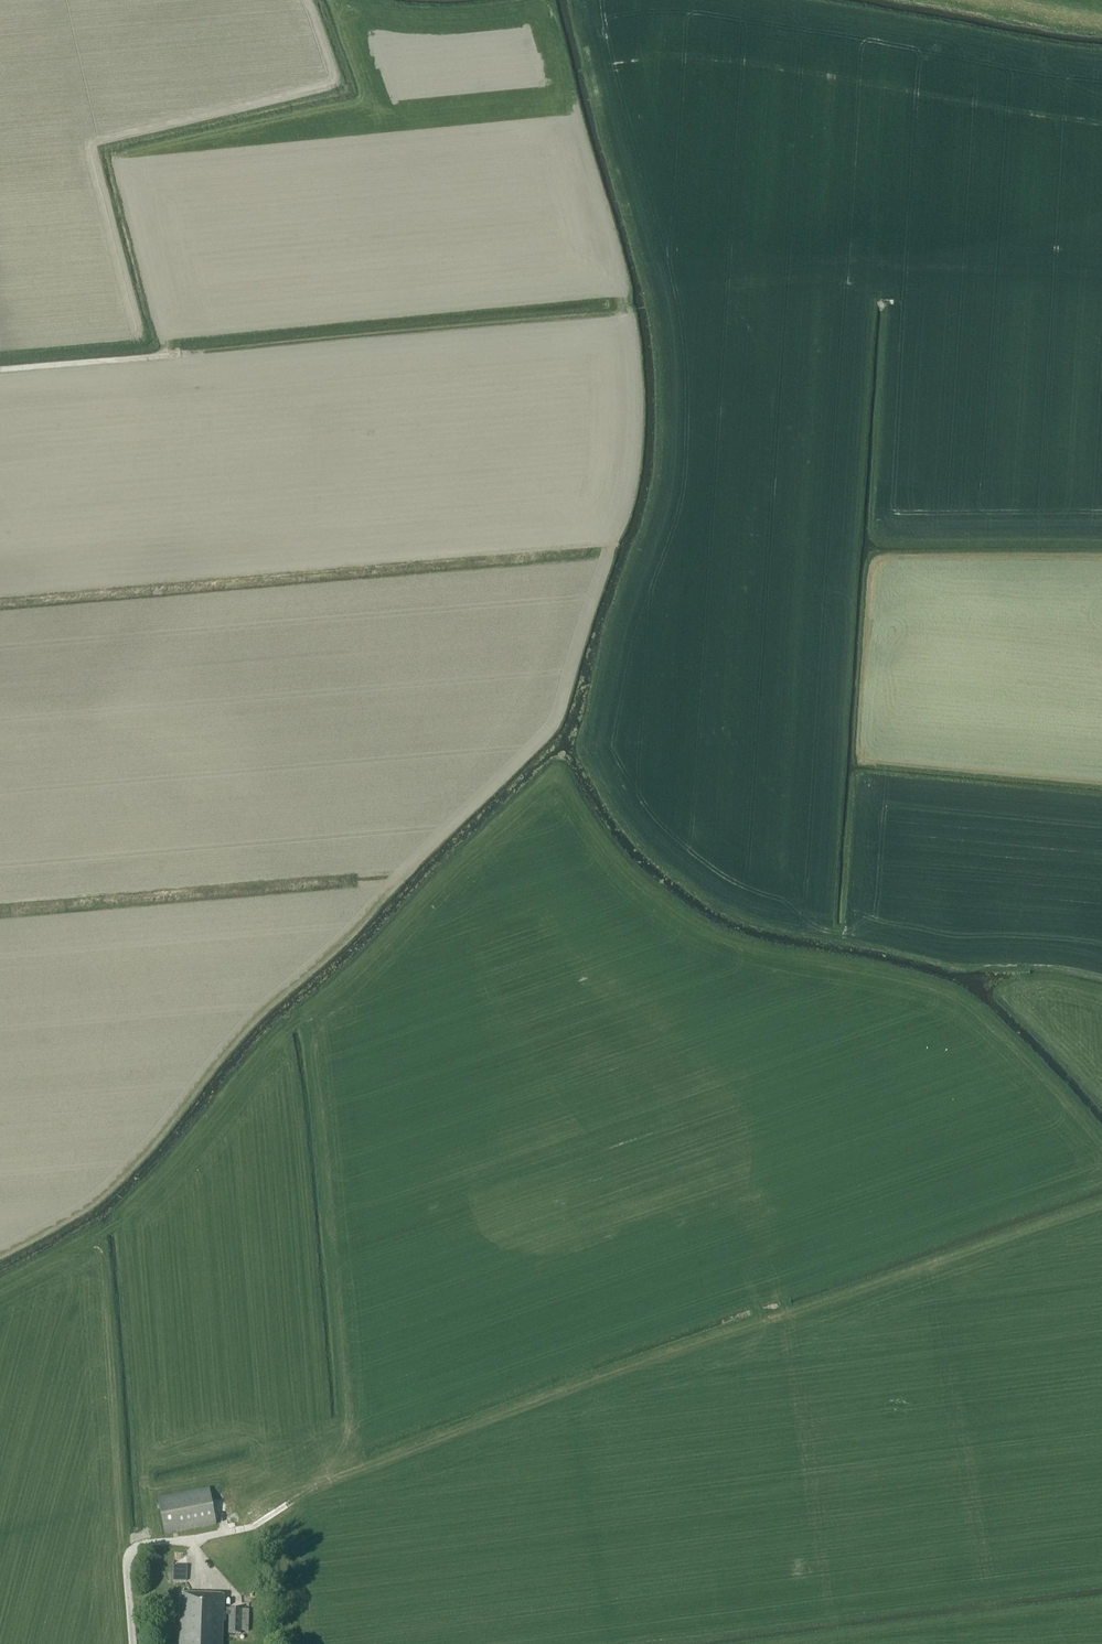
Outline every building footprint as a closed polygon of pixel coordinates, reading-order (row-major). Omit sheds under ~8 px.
[(158,1499),(165,1534),(216,1525),(209,1489),(158,1499)] [(224,1612),(230,1612),(229,1634),(241,1634),(241,1631),(249,1632),(249,1610),(224,1609),(225,1596),(181,1595),(180,1643),(223,1643),(224,1612)] [(247,1642),(256,1642),(256,1633),(248,1632),(247,1642)]
